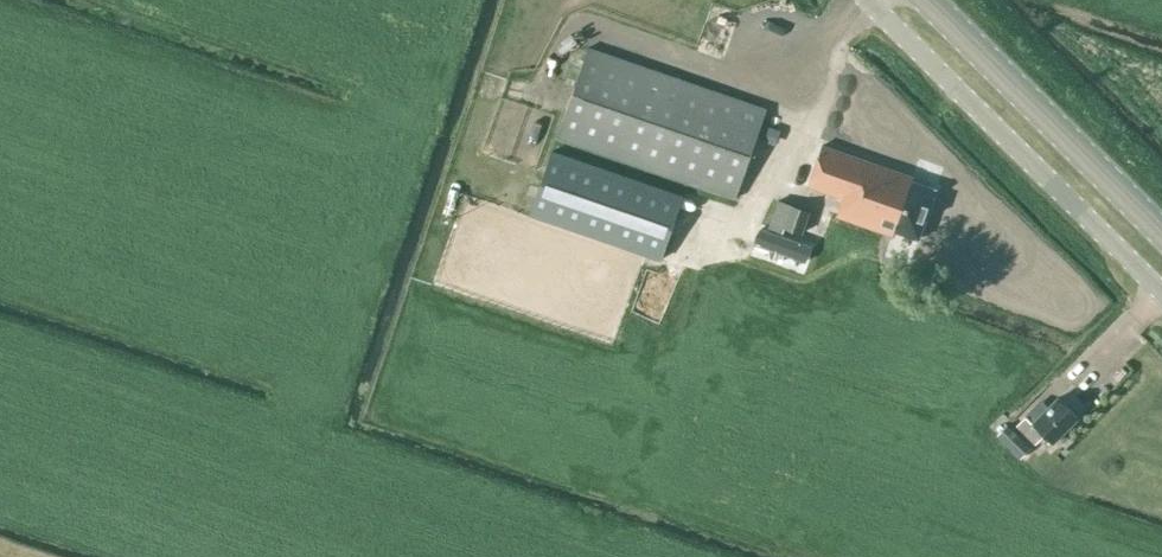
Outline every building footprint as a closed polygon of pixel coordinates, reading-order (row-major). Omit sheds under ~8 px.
[(556,135),(734,198),(765,109),(588,46),(556,135)] [(820,146),(806,186),(841,198),(834,216),(915,245),(934,190),(910,181),(911,178),(820,146)] [(532,214),(659,259),(682,194),(554,149),(532,214)] [(813,211),(780,200),(770,227),(785,232),(786,228),(805,234),(813,211)] [(1078,417),(1058,397),(1032,422),(1026,415),(1017,424),(1035,443),(1044,434),(1052,442),(1078,417)] [(1027,446),(1015,435),(1009,442),(1021,453),(1027,446)]
